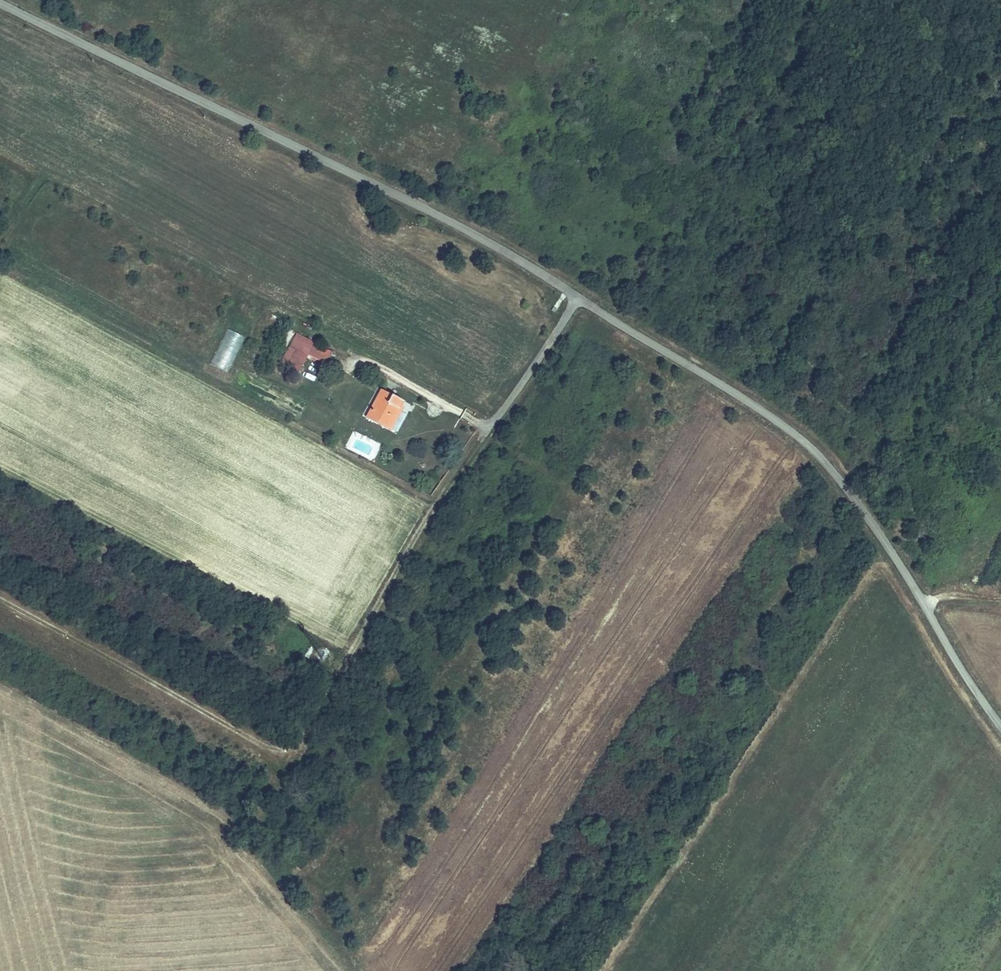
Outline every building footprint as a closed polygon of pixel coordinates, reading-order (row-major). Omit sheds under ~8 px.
[(298,369),(308,352),(326,362),(331,351),(305,337),(297,333),(282,360),(298,369)] [(378,387),(363,413),(396,432),(410,405),(378,387)]
